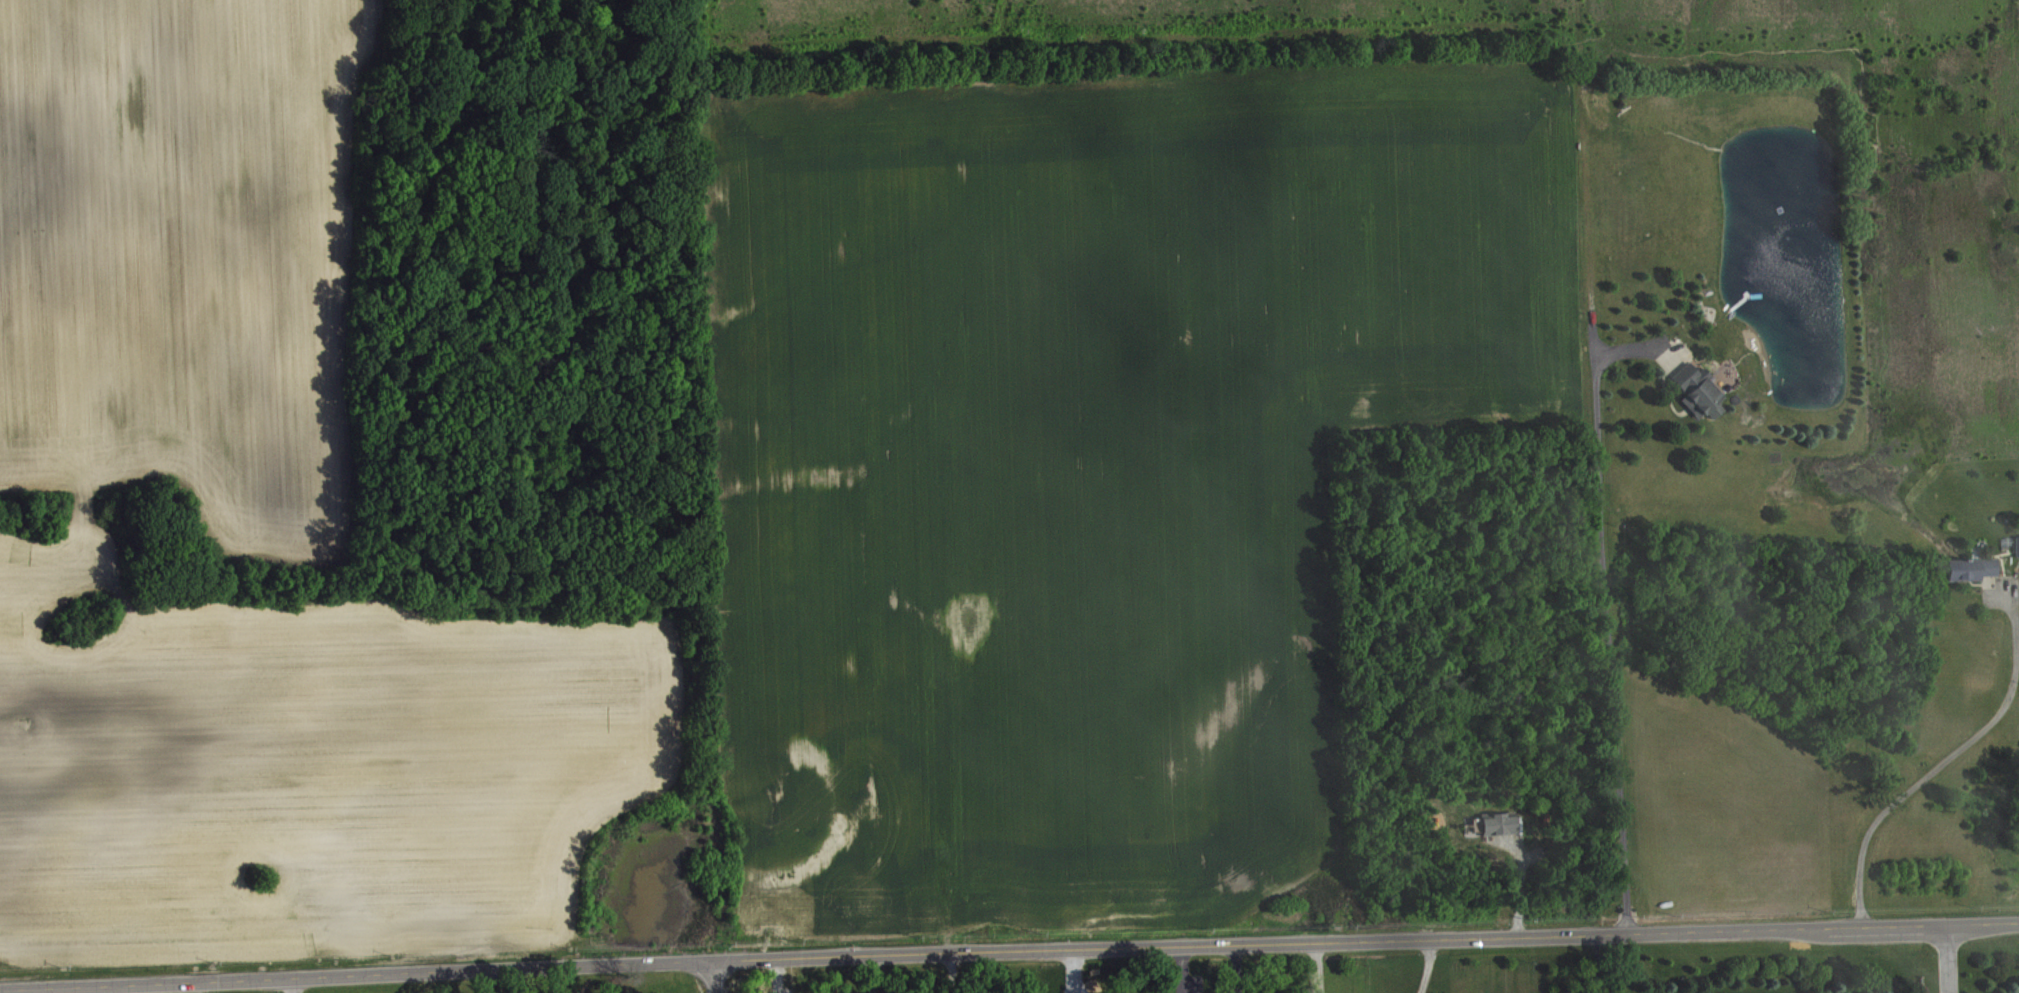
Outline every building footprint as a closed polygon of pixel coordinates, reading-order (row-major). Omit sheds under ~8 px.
[(1687,360),(1679,367),(1669,376),(1684,393),(1679,397),(1688,408),(1697,418),(1705,411),(1711,418),(1722,408),(1716,401),(1722,395),(1705,376),(1709,373),(1702,366),(1696,371),(1687,360)] [(1946,558),(1946,579),(1980,578),(1980,575),(1996,574),(1995,557),(1946,558)] [(1479,812),(1481,834),(1514,831),(1513,809),(1479,812)]
